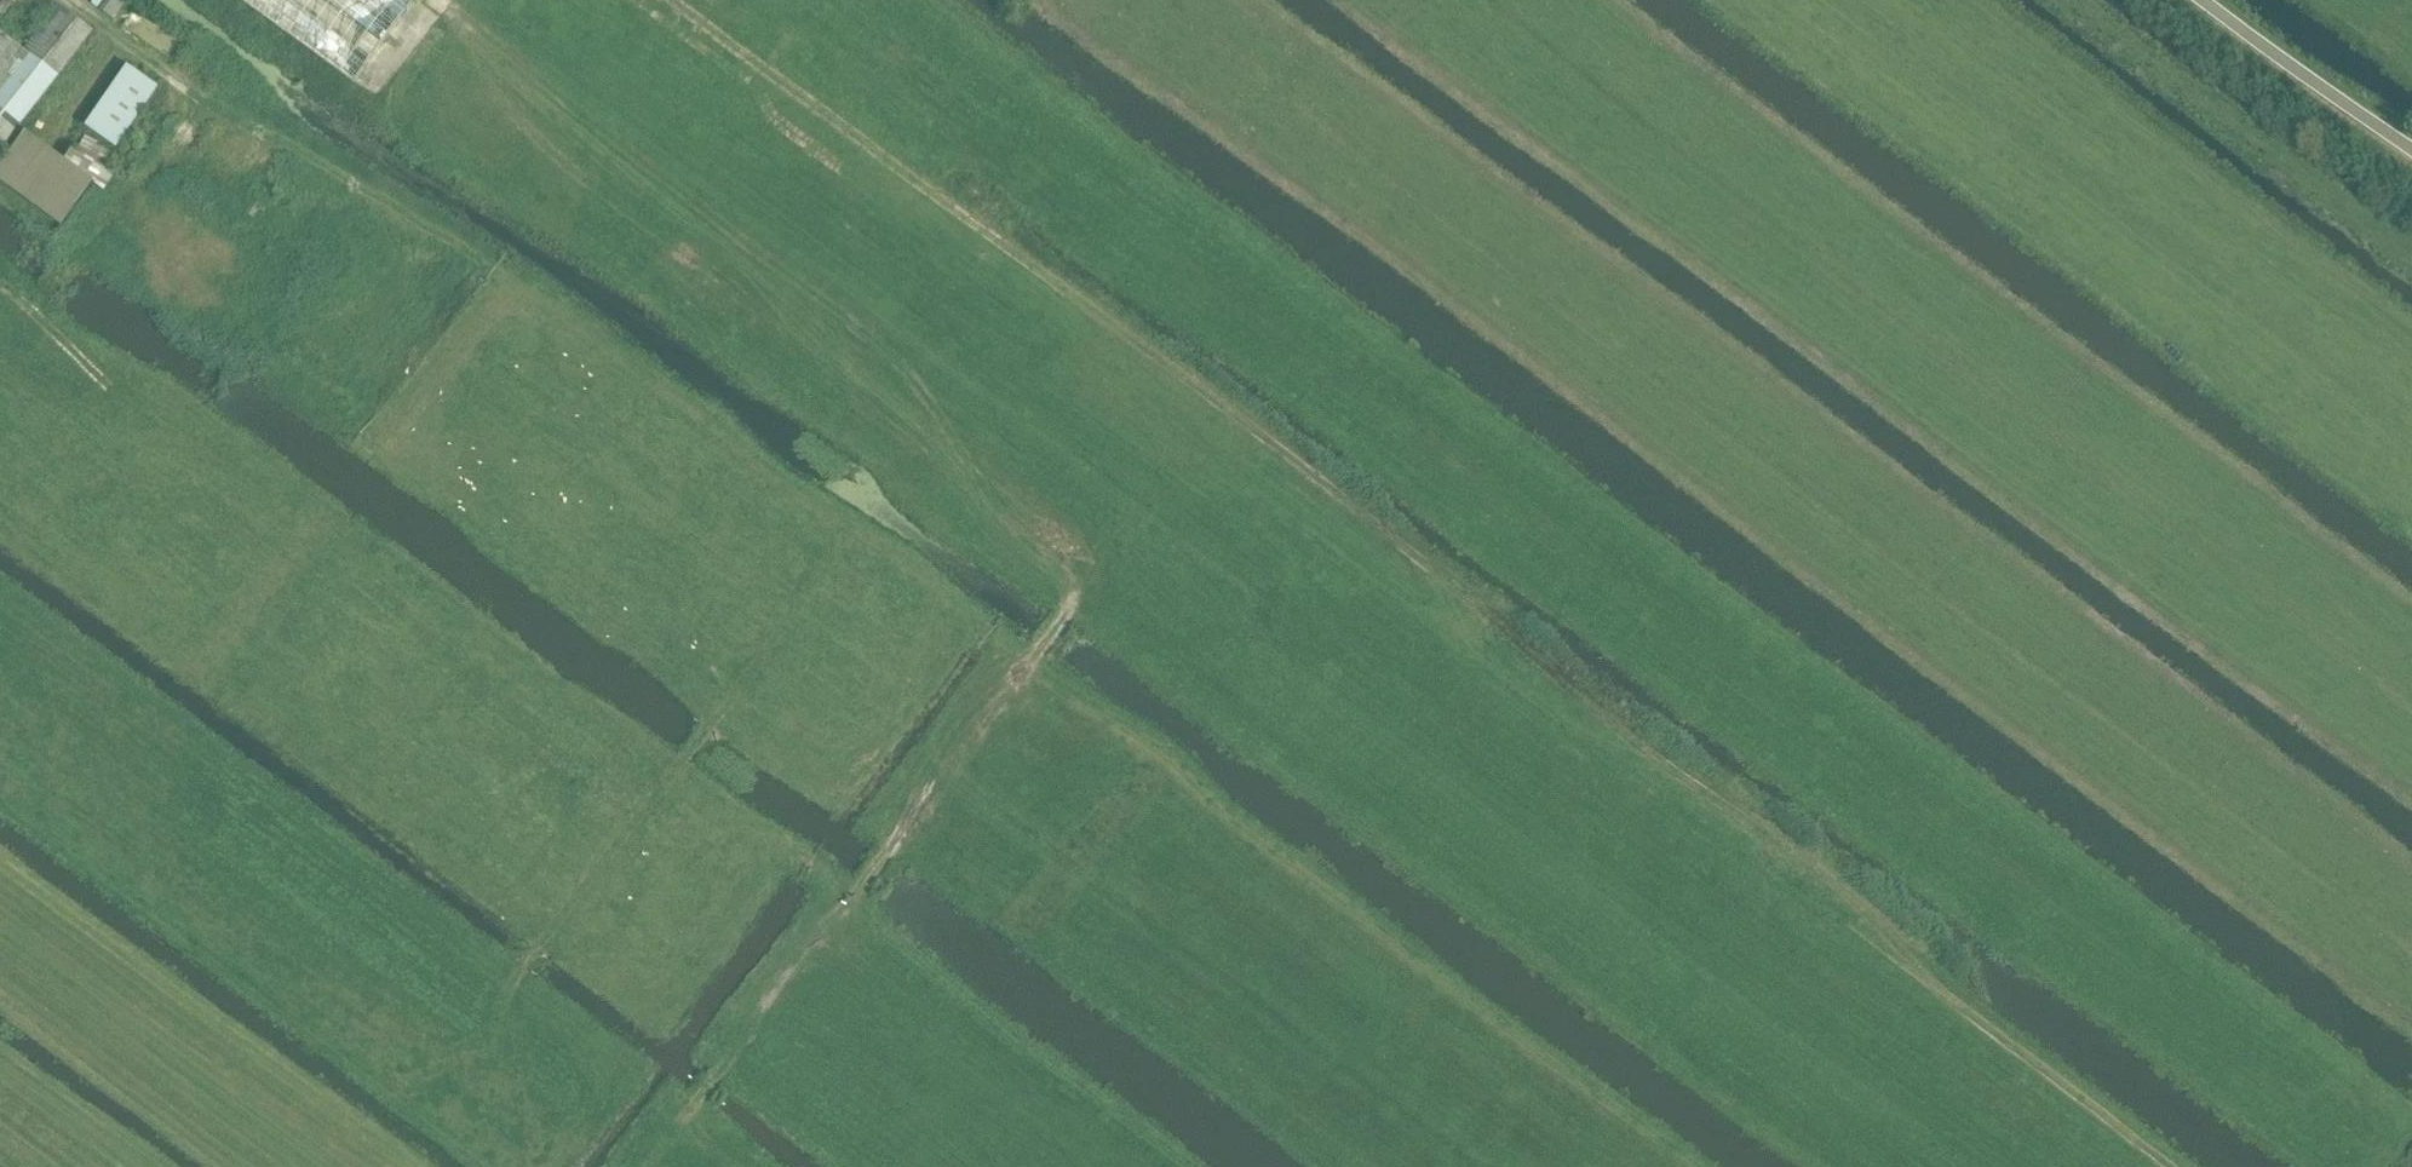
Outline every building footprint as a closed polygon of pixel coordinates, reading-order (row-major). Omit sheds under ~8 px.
[(126,3),(121,0),(108,0),(100,11),(113,20),(126,3)] [(416,0),(240,0),(354,83),(416,0)] [(3,34),(0,31),(0,149),(91,30),(57,4),(22,49),(3,34)] [(116,149),(158,87),(127,65),(85,127),(116,149)] [(26,131),(0,166),(0,181),(61,226),(93,183),(103,190),(115,174),(102,165),(109,156),(95,146),(96,145),(88,138),(77,153),(72,150),(65,160),(26,131)]
